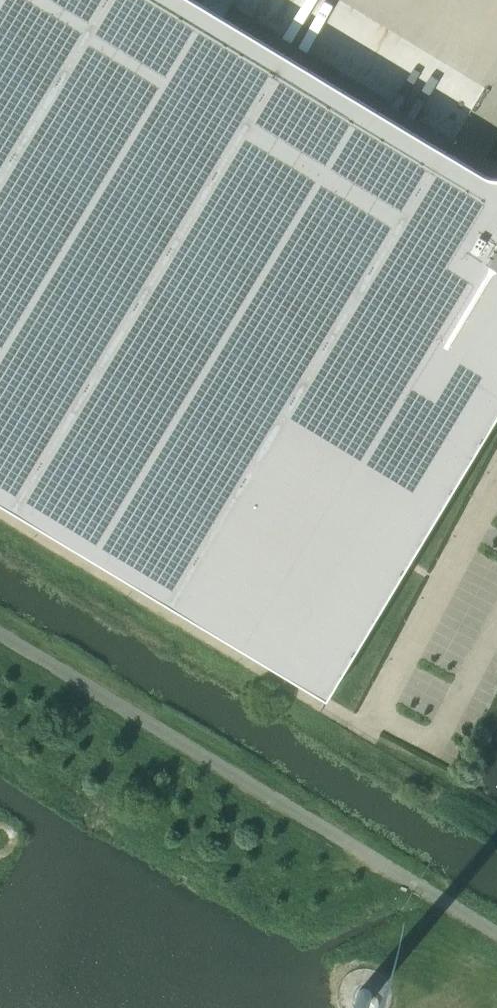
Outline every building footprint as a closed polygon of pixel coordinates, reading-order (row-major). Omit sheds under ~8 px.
[(223,17),(233,0),(203,0),(201,3),(196,0),(0,0),(0,501),(327,699),(483,440),(496,417),(496,181),(223,17)] [(359,986),(357,988),(355,990),(353,993),(353,996),(353,999),(354,1002),(356,1005),(359,1006),(362,1007),(365,1007),(369,1006),(371,1005),(373,1002),(375,999),(375,996),(375,993),(374,990),(371,988),(369,986),(366,985),(362,985),(359,986)]
